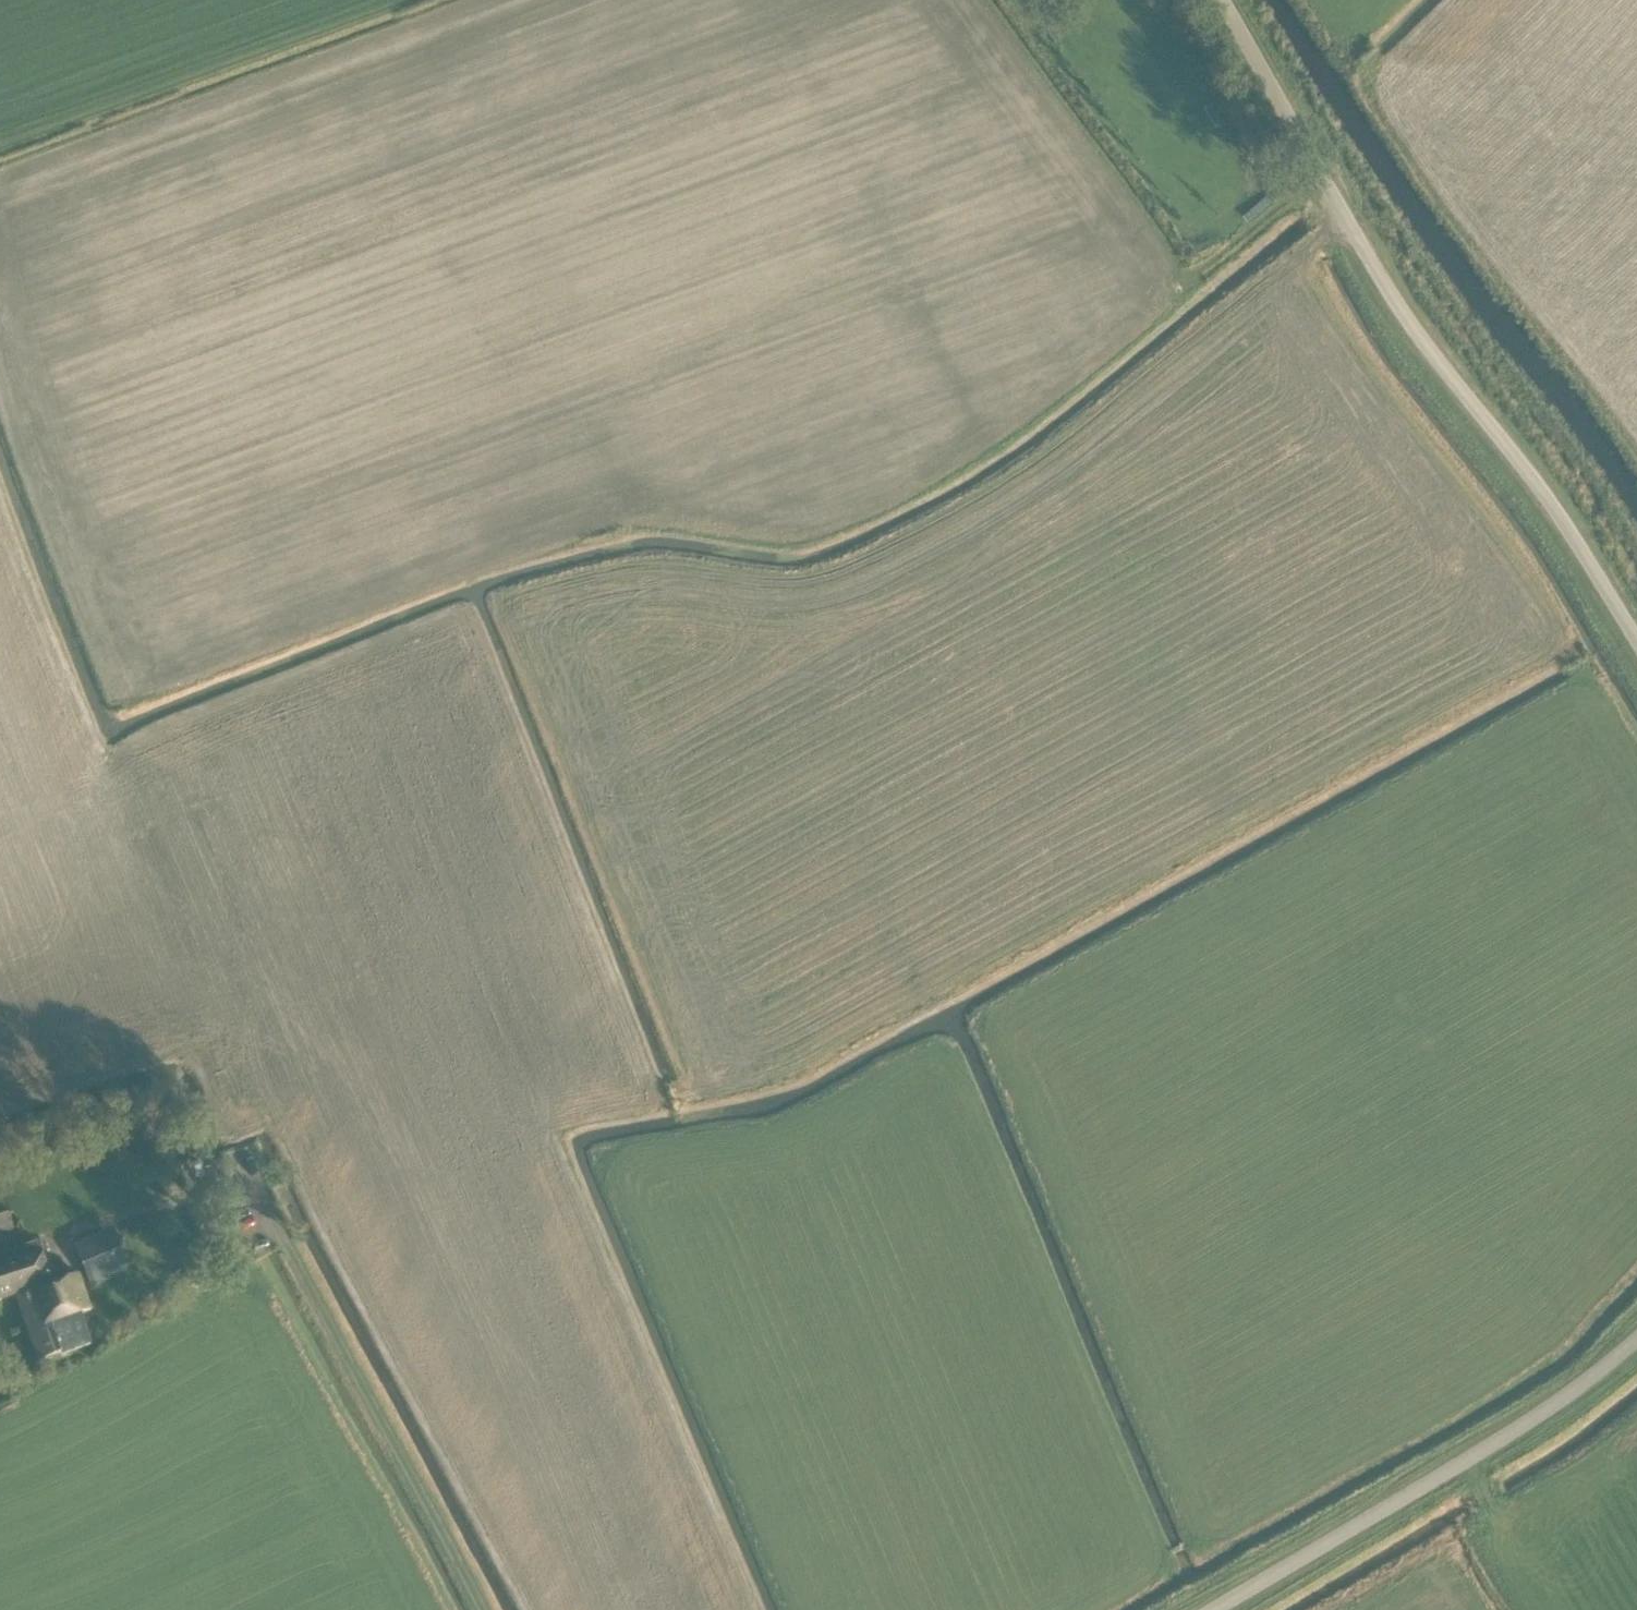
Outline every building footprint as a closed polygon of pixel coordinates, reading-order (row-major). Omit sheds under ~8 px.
[(185,1192),(195,1189),(188,1163),(177,1166),(185,1192)] [(20,1241),(11,1213),(0,1216),(0,1239),(3,1247),(20,1241)] [(76,1250),(87,1276),(113,1264),(102,1238),(76,1250)] [(15,1299),(37,1365),(88,1347),(79,1318),(91,1314),(79,1278),(53,1285),(39,1245),(0,1259),(0,1304),(15,1299)]
